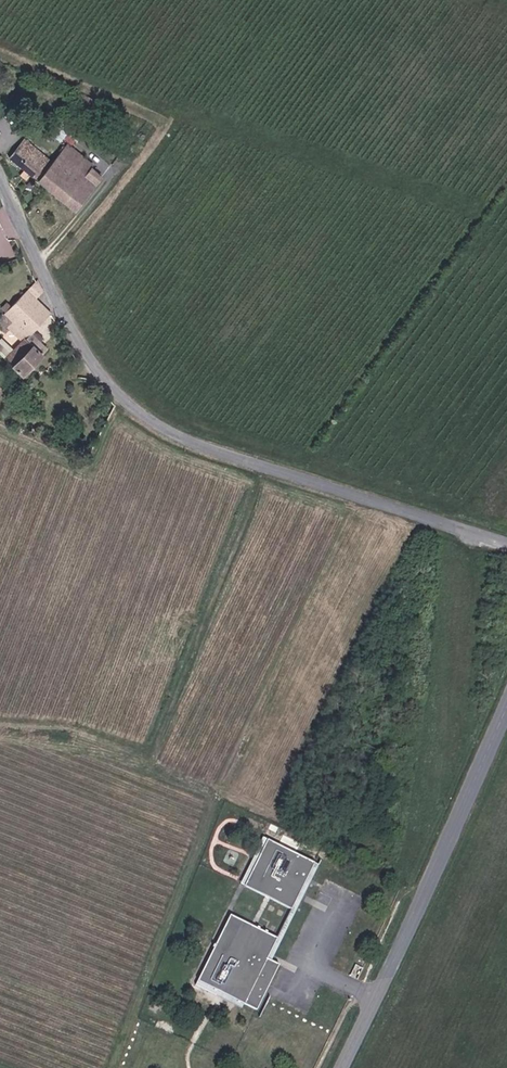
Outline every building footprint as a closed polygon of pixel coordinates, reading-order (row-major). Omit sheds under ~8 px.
[(9,159),(62,202),(71,192),(45,171),(47,169),(43,155),(25,140),(9,159)] [(71,192),(62,202),(75,212),(91,192),(80,183),(91,169),(94,166),(67,144),(47,169),(45,171),(71,192)] [(80,183),(91,192),(102,178),(91,169),(80,183)] [(13,350),(4,360),(21,377),(42,356),(42,355),(47,349),(31,335),(51,314),(36,300),(43,291),(37,279),(2,315),(10,322),(5,327),(21,342),(13,350)] [(4,360),(13,350),(2,338),(0,340),(0,356),(4,360)] [(311,857),(259,832),(255,841),(259,843),(241,882),(288,904),(311,857)] [(259,843),(255,841),(237,880),(241,882),(259,843)] [(315,860),(311,857),(288,904),(275,933),(265,954),(269,956),(315,860)] [(275,933),(227,911),(195,977),(242,1000),(255,1006),(277,960),(269,956),(265,954),(275,933)] [(242,1000),(195,977),(193,982),(240,1004),(242,1000)]
